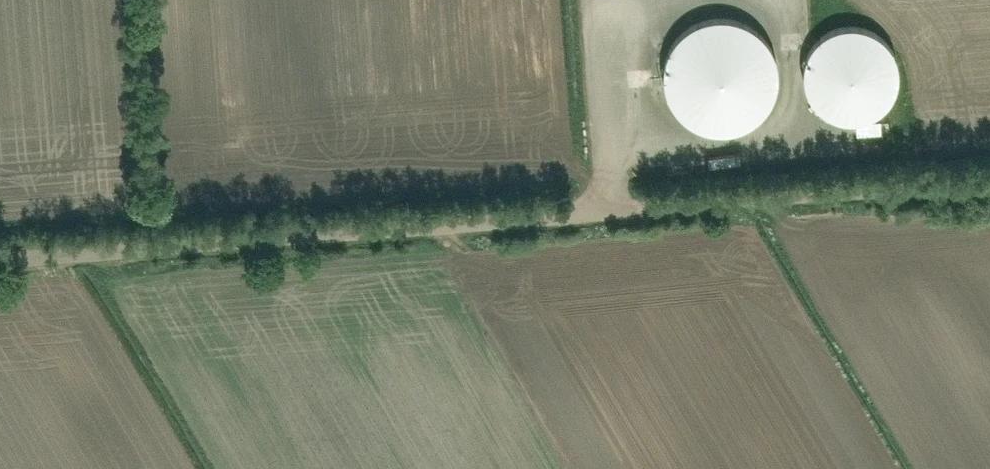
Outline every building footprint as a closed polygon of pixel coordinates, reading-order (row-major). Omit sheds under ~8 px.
[(666,106),(687,129),(708,136),(737,134),(759,119),(770,102),(774,74),(764,48),(744,30),(719,23),(692,29),(675,42),(665,56),(660,75),(666,106)]
